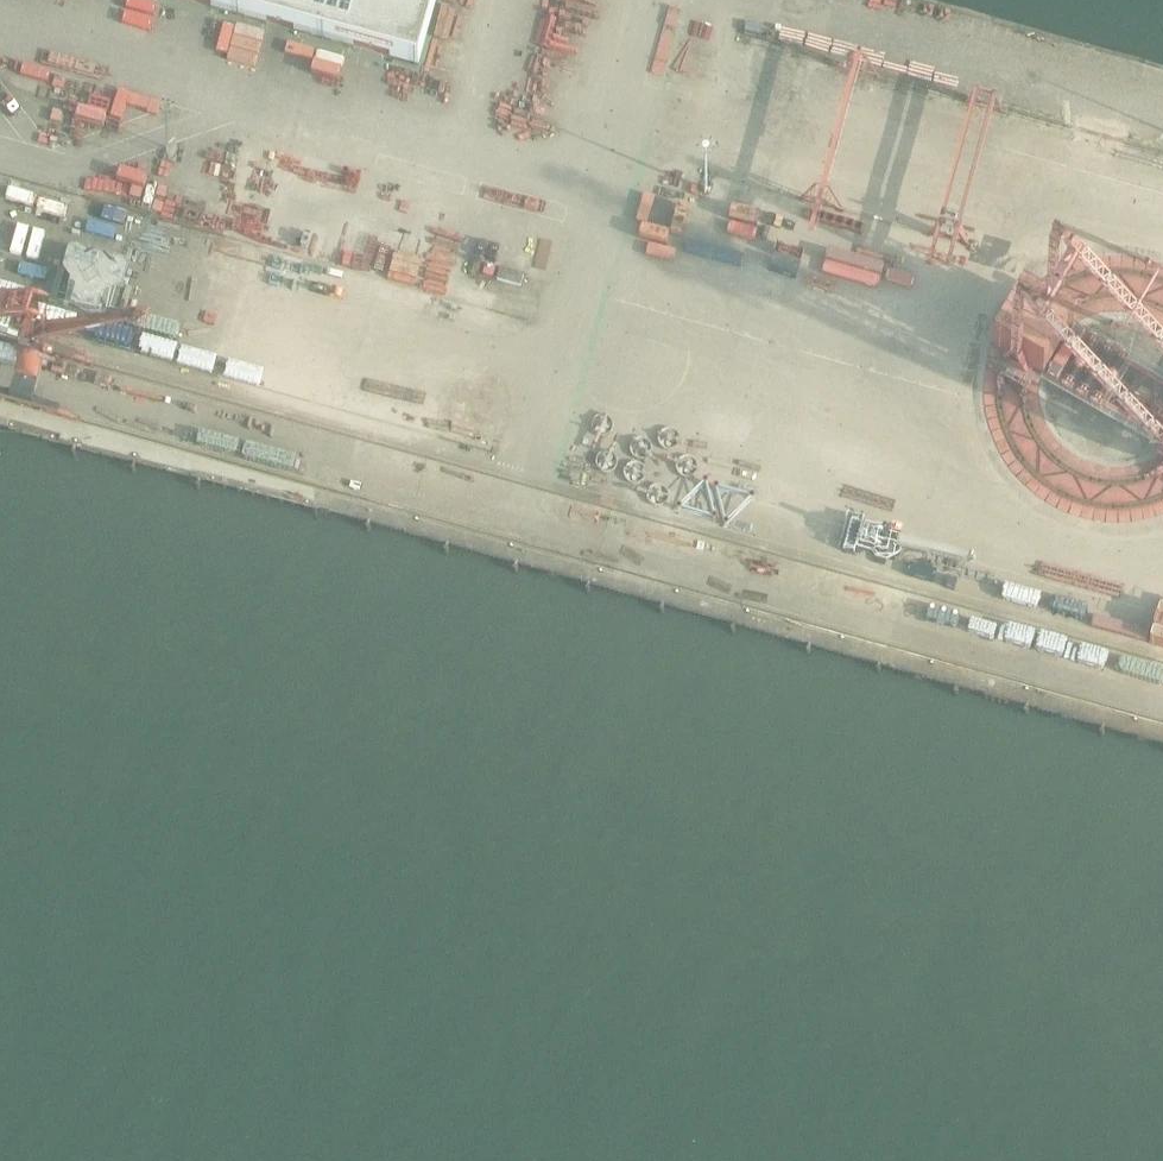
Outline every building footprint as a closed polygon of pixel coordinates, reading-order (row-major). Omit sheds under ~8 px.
[(417,66),(436,0),(181,0),(417,66)] [(690,200),(700,173),(667,162),(658,189),(690,200)] [(499,269),(496,278),(520,285),(523,276),(499,269)]
